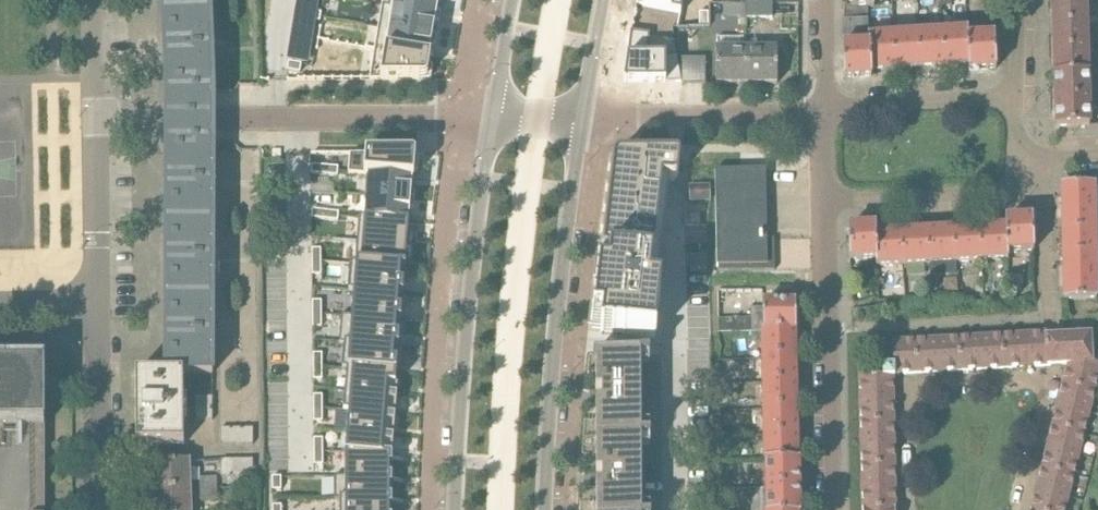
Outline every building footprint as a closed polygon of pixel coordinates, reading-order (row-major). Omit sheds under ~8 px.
[(215,92),(211,0),(165,0),(169,94),(215,92)] [(442,24),(446,3),(429,0),(406,0),(403,16),(442,24)] [(643,6),(672,12),(674,0),(644,0),(643,6)] [(867,9),(875,9),(875,6),(875,0),(850,0),(851,7),(867,9)] [(1086,25),(1086,0),(1077,0),(1052,1),(1053,26),(1086,25)] [(746,19),(773,19),(772,4),(746,4),(746,19)] [(872,78),(872,71),(868,36),(867,9),(851,7),(842,7),(842,38),(844,80),(872,78)] [(309,12),(296,9),(294,18),(307,20),(309,12)] [(322,14),(309,12),(307,20),(320,22),(322,14)] [(700,12),(700,26),(709,26),(709,12),(700,12)] [(403,16),(399,37),(438,44),(442,24),(403,16)] [(679,24),(680,45),(699,44),(698,23),(679,24)] [(1054,52),(1087,51),(1086,25),(1053,26),(1054,52)] [(969,65),(969,55),(969,39),(968,30),(955,31),(941,32),(943,67),(969,65)] [(918,68),(943,67),(941,32),(916,34),(918,68)] [(896,70),(918,68),(916,34),(894,35),(896,70)] [(872,71),(896,70),(894,35),(868,36),(872,71)] [(438,44),(399,37),(395,57),(434,65),(438,44)] [(716,49),(716,85),(747,85),(747,48),(744,48),(744,38),(717,38),(717,49),(716,49)] [(969,55),(996,54),(995,38),(969,39),(969,55)] [(747,85),(777,85),(777,48),(747,48),(747,85)] [(1055,77),(1088,77),(1087,51),(1054,52),(1055,77)] [(969,55),(969,65),(969,72),(997,70),(996,54),(969,55)] [(628,56),(625,82),(667,82),(667,56),(628,56)] [(682,85),(706,85),(706,59),(682,59),(682,85)] [(289,62),(287,71),(300,73),(302,65),(289,62)] [(1055,103),(1089,102),(1088,77),(1055,77),(1055,103)] [(169,94),(169,131),(169,140),(215,141),(215,92),(169,94)] [(1056,129),(1089,128),(1089,102),(1055,103),(1056,129)] [(169,140),(168,373),(185,374),(214,374),(215,141),(169,140)] [(595,303),(594,316),(603,317),(601,332),(656,339),(660,298),(649,296),(650,288),(653,262),(656,241),(658,221),(660,200),(663,181),(670,182),(672,182),(674,181),(676,180),(678,178),(679,175),(681,160),(681,159),(680,158),(680,156),(679,155),(678,155),(676,154),(666,154),(622,154),(620,155),(618,155),(616,156),(614,158),(613,160),(612,162),(611,174),(608,194),(606,215),(603,235),(601,256),(598,282),(595,303)] [(350,155),(348,174),(368,176),(412,179),(415,159),(413,155),(350,155)] [(312,165),(312,174),(325,175),(325,166),(312,165)] [(325,166),(325,175),(338,176),(338,167),(325,166)] [(774,240),(763,240),(762,171),(715,172),(717,269),(747,268),(747,271),(774,271),(774,240)] [(368,176),(366,197),(411,200),(412,190),(412,179),(368,176)] [(1062,209),(1096,209),(1097,209),(1097,186),(1094,186),(1062,186),(1062,209)] [(709,187),(689,188),(689,203),(710,202),(709,187)] [(366,197),(364,219),(409,223),(411,200),(366,197)] [(1063,232),(1097,233),(1097,223),(1096,209),(1062,209),(1063,232)] [(313,210),(312,218),(325,220),(326,211),(313,210)] [(326,211),(325,220),(338,221),(339,212),(326,211)] [(359,219),(357,242),(407,246),(408,230),(409,223),(364,219),(359,219)] [(1008,253),(1033,252),(1034,252),(1032,219),(1005,221),(1005,227),(1008,253)] [(850,261),(875,260),(876,234),(876,227),(848,229),(850,261)] [(1008,262),(1008,253),(1005,227),(980,229),(982,263),(1008,262)] [(955,264),(982,263),(980,229),(953,230),(955,264)] [(930,266),(955,264),(953,230),(928,231),(930,266)] [(904,267),(930,266),(928,231),(902,233),(904,267)] [(1063,232),(1063,255),(1097,255),(1097,233),(1063,232)] [(876,268),(904,267),(902,233),(876,234),(875,260),(876,268)] [(356,264),(356,265),(401,269),(401,271),(405,271),(406,270),(405,270),(406,254),(407,246),(357,242),(356,264)] [(321,249),(312,249),(313,262),(321,262),(321,249)] [(1064,278),(1097,278),(1097,255),(1063,255),(1064,278)] [(321,262),(313,262),(313,275),(321,275),(321,262)] [(351,264),(349,291),(354,291),(399,295),(399,297),(403,298),(404,286),(400,286),(401,271),(401,269),(356,265),(356,264),(351,264)] [(1097,278),(1064,278),(1064,301),(1097,301),(1097,290),(1097,278)] [(354,291),(352,318),(397,321),(397,323),(399,323),(401,324),(402,312),(398,312),(399,297),(399,295),(354,291)] [(322,302),(313,302),(313,315),(322,315),(322,302)] [(763,332),(794,332),(795,332),(795,304),(762,304),(762,307),(752,307),(752,319),(734,319),(734,332),(763,331),(763,332)] [(322,315),(313,315),(313,328),(322,328),(322,315)] [(347,317),(345,343),(395,347),(395,349),(399,350),(400,338),(396,338),(397,323),(397,321),(352,318),(347,317)] [(795,359),(795,346),(794,332),(763,332),(761,333),(761,359),(795,359)] [(1026,368),(1049,367),(1047,337),(1046,337),(1046,335),(1024,336),(1026,368)] [(1097,373),(1097,365),(1094,364),(1092,335),(1061,336),(1063,366),(1069,366),(1097,373)] [(1004,370),(1026,368),(1024,336),(1002,337),(1004,370)] [(1054,337),(1047,337),(1049,367),(1055,367),(1063,366),(1061,336),(1054,337)] [(983,371),(1004,370),(1002,337),(981,339),(983,371)] [(960,372),(983,371),(981,339),(958,340),(960,372)] [(938,373),(960,372),(958,340),(936,341),(938,373)] [(920,374),(938,373),(936,341),(918,342),(920,374)] [(895,376),(920,374),(918,342),(893,344),(894,353),(881,352),(881,367),(883,367),(882,378),(894,378),(895,378),(895,376)] [(345,343),(343,369),(347,370),(397,374),(397,373),(398,364),(394,364),(395,349),(395,347),(345,343)] [(322,354),(313,354),(314,367),(322,367),(322,354)] [(646,426),(640,426),(640,368),(645,368),(645,357),(595,357),(596,439),(646,439),(646,426)] [(762,385),(795,385),(795,359),(761,359),(762,385)] [(45,363),(45,362),(0,362),(0,509),(45,509),(45,363)] [(1096,395),(1097,386),(1097,373),(1069,366),(1063,387),(1096,395)] [(322,367),(314,367),(314,380),(315,380),(322,380),(322,367)] [(347,370),(345,391),(395,395),(397,374),(347,370)] [(137,393),(185,392),(185,374),(168,373),(137,374),(137,393)] [(860,400),(894,399),(894,378),(882,378),(860,378),(860,400)] [(762,411),(796,411),(795,385),(762,385),(762,411)] [(1058,408),(1091,416),(1096,395),(1063,387),(1058,408)] [(345,391),(344,411),(349,412),(393,415),(394,405),(396,405),(397,397),(395,397),(395,395),(345,391)] [(137,427),(185,427),(185,392),(137,393),(137,427)] [(315,396),(314,396),(314,409),(323,409),(323,396),(315,396)] [(196,410),(213,410),(213,398),(195,398),(196,410)] [(861,422),(894,421),(894,399),(860,400),(861,422)] [(1053,429),(1085,437),(1091,416),(1058,408),(1053,429)] [(323,409),(314,409),(314,422),(323,422),(323,409)] [(196,422),(213,422),(213,410),(196,410),(196,422)] [(762,436),(796,436),(796,411),(762,411),(762,436)] [(349,412),(347,433),(392,436),(392,427),(392,425),(395,425),(395,418),(393,418),(393,415),(349,412)] [(861,444),(895,443),(894,421),(861,422),(861,444)] [(137,445),(153,445),(185,445),(185,427),(137,427),(137,445)] [(221,446),(253,446),(253,428),(221,429),(221,446)] [(1048,450),(1080,458),(1085,437),(1053,429),(1048,450)] [(347,433),(346,453),(390,457),(390,456),(391,446),(393,446),(394,439),(391,439),(392,436),(347,433)] [(764,463),(797,461),(796,436),(762,436),(763,463),(764,463)] [(323,439),(314,439),(314,452),(323,452),(323,439)] [(641,508),(640,451),(646,451),(646,439),(596,439),(596,509),(646,509),(646,508),(641,508)] [(862,466),(895,465),(895,443),(861,444),(862,466)] [(1042,471),(1075,479),(1080,458),(1048,450),(1042,471)] [(323,452),(314,452),(315,465),(323,465),(323,452)] [(345,455),(345,478),(390,478),(390,477),(390,466),(392,466),(392,459),(392,456),(390,456),(390,457),(346,453),(345,455)] [(221,478),(254,478),(254,460),(221,460),(221,478)] [(765,489),(799,489),(798,461),(797,461),(764,463),(765,489)] [(191,490),(191,479),(190,462),(153,463),(154,492),(191,490)] [(862,488),(896,487),(895,465),(862,466),(862,488)] [(1037,492),(1070,500),(1075,479),(1042,471),(1037,492)] [(281,477),(273,478),(273,491),(274,491),(282,491),(281,477)] [(335,478),(335,499),(340,499),(390,499),(390,498),(390,487),(392,487),(392,477),(390,477),(390,478),(345,478),(335,478)] [(201,478),(202,490),(218,490),(217,478),(201,478)] [(863,509),(896,509),(896,487),(862,488),(863,509)] [(799,489),(765,489),(765,509),(799,509),(799,489)] [(192,501),(191,490),(154,492),(155,509),(192,509),(192,501)] [(202,490),(202,500),(218,500),(218,490),(202,490)] [(1070,500),(1037,492),(1033,509),(1067,509),(1070,500)] [(340,509),(390,509),(390,508),(392,508),(392,498),(390,498),(390,499),(340,499),(340,509)]
